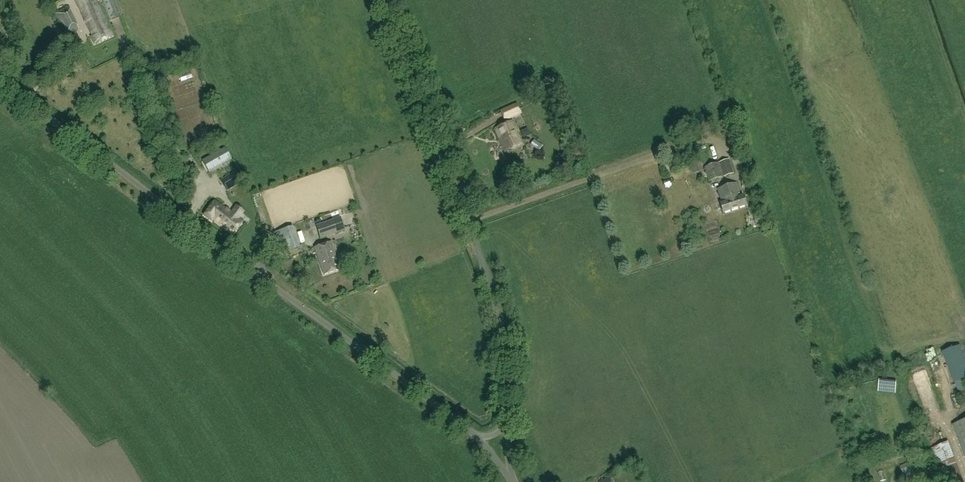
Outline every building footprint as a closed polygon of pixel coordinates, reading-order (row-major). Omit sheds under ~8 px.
[(82,12),(80,13),(93,43),(95,42),(96,44),(112,36),(96,0),(76,0),(82,12)] [(111,21),(122,17),(115,0),(103,0),(111,21)] [(79,29),(67,7),(55,13),(67,35),(79,29)] [(517,105),(501,111),(505,121),(521,115),(517,105)] [(521,144),(511,122),(496,129),(506,151),(521,144)] [(534,139),(530,145),(539,151),(543,146),(534,139)] [(209,173),(232,160),(223,145),(217,148),(219,152),(202,161),(209,173)] [(695,147),(683,151),(685,157),(697,153),(695,147)] [(729,160),(719,163),(724,177),(733,174),(729,160)] [(691,165),(694,174),(703,171),(700,162),(691,165)] [(674,171),(674,170),(671,163),(664,166),(667,172),(667,173),(674,171)] [(723,177),(718,163),(704,167),(709,182),(723,177)] [(234,172),(221,181),(227,191),(241,182),(234,172)] [(731,200),(741,198),(736,183),(727,186),(731,200)] [(731,200),(727,186),(718,188),(722,203),(731,200)] [(743,197),(741,198),(731,200),(735,211),(747,207),(743,197)] [(731,200),(722,203),(720,204),(724,215),(735,211),(731,200)] [(235,207),(231,213),(215,201),(204,216),(211,221),(212,219),(233,235),(243,221),(240,219),(244,213),(235,207)] [(753,217),(756,226),(764,223),(761,214),(753,217)] [(748,215),(743,216),(745,226),(751,225),(748,215)] [(345,230),(341,218),(316,226),(321,238),(345,230)] [(292,226),(277,231),(278,232),(284,251),(287,250),(299,246),(292,226)] [(305,229),(307,239),(313,238),(311,228),(305,229)] [(315,248),(324,275),(340,270),(332,243),(315,248)] [(936,357),(928,358),(929,369),(937,368),(936,357)] [(953,426),(964,457),(964,421),(953,426)] [(940,470),(944,481),(964,481),(956,464),(957,464),(948,443),(931,449),(940,470)] [(909,463),(901,467),(907,481),(914,481),(916,481),(909,463)]
